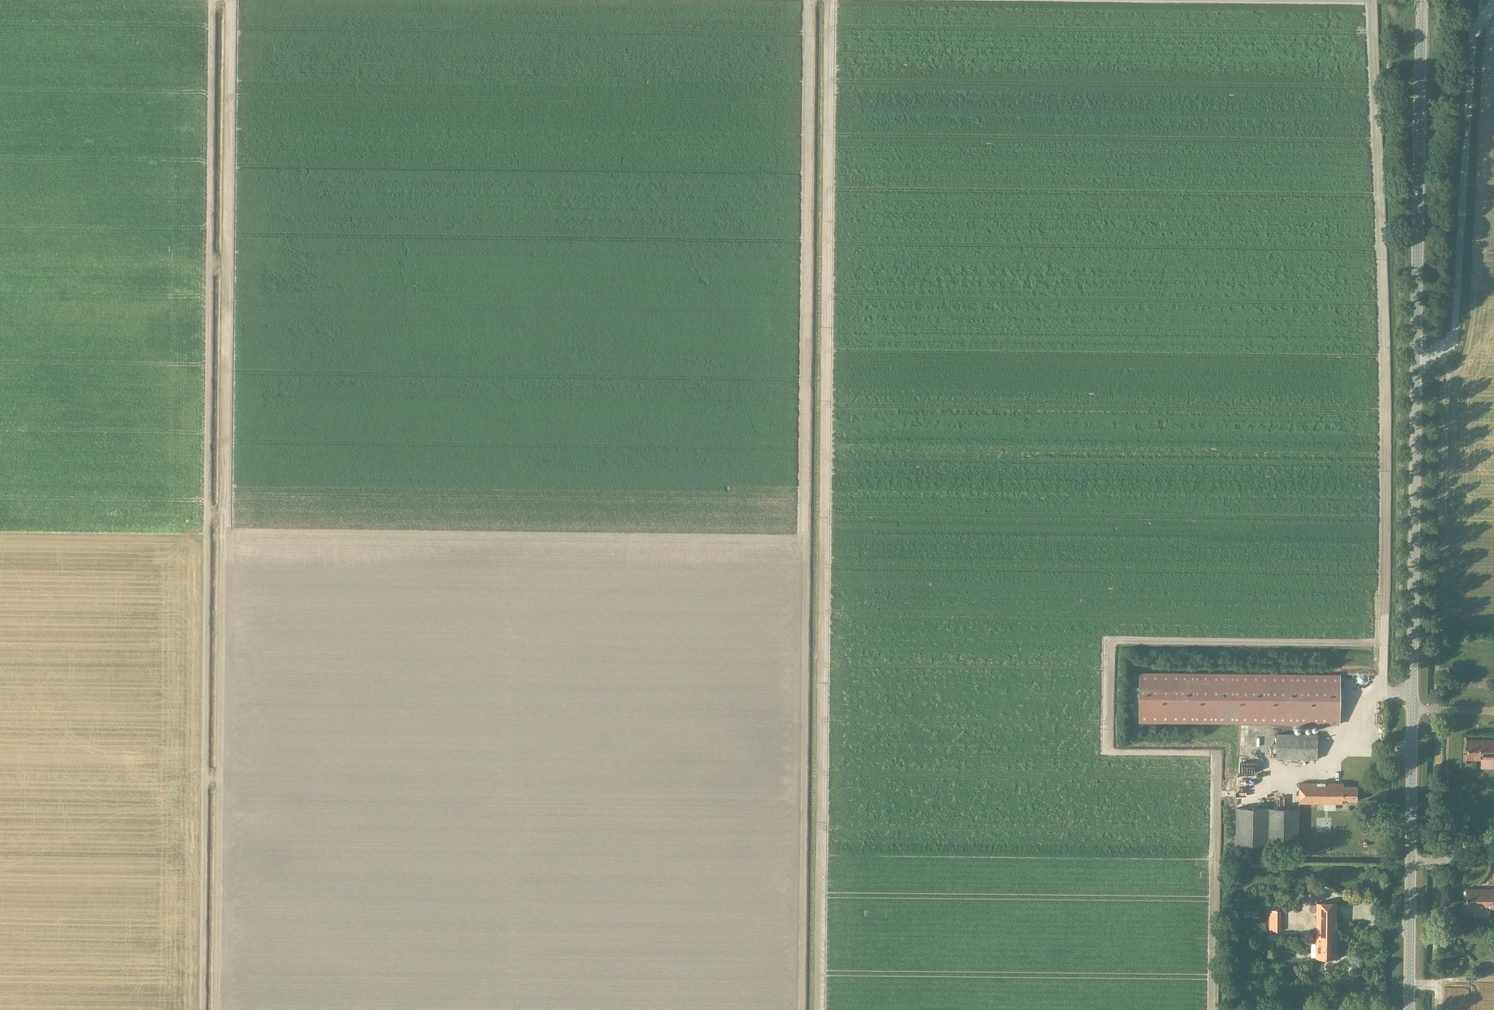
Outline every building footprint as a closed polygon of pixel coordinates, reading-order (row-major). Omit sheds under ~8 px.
[(1340,675),(1139,673),(1138,722),(1339,724),(1340,675)] [(1356,730),(1357,744),(1367,744),(1366,730),(1356,730)] [(1317,759),(1317,735),(1276,734),(1276,759),(1317,759)] [(1467,740),(1467,760),(1493,760),(1493,740),(1467,740)] [(1298,803),(1347,804),(1347,801),(1357,801),(1357,787),(1343,786),(1343,784),(1298,783),(1298,803)] [(1235,809),(1235,845),(1298,846),(1298,809),(1235,809)] [(1466,889),(1465,909),(1493,909),(1493,889),(1466,889)] [(1336,903),(1316,903),(1316,959),(1336,959),(1336,903)] [(1281,932),(1281,911),(1269,911),(1269,932),(1281,932)]
